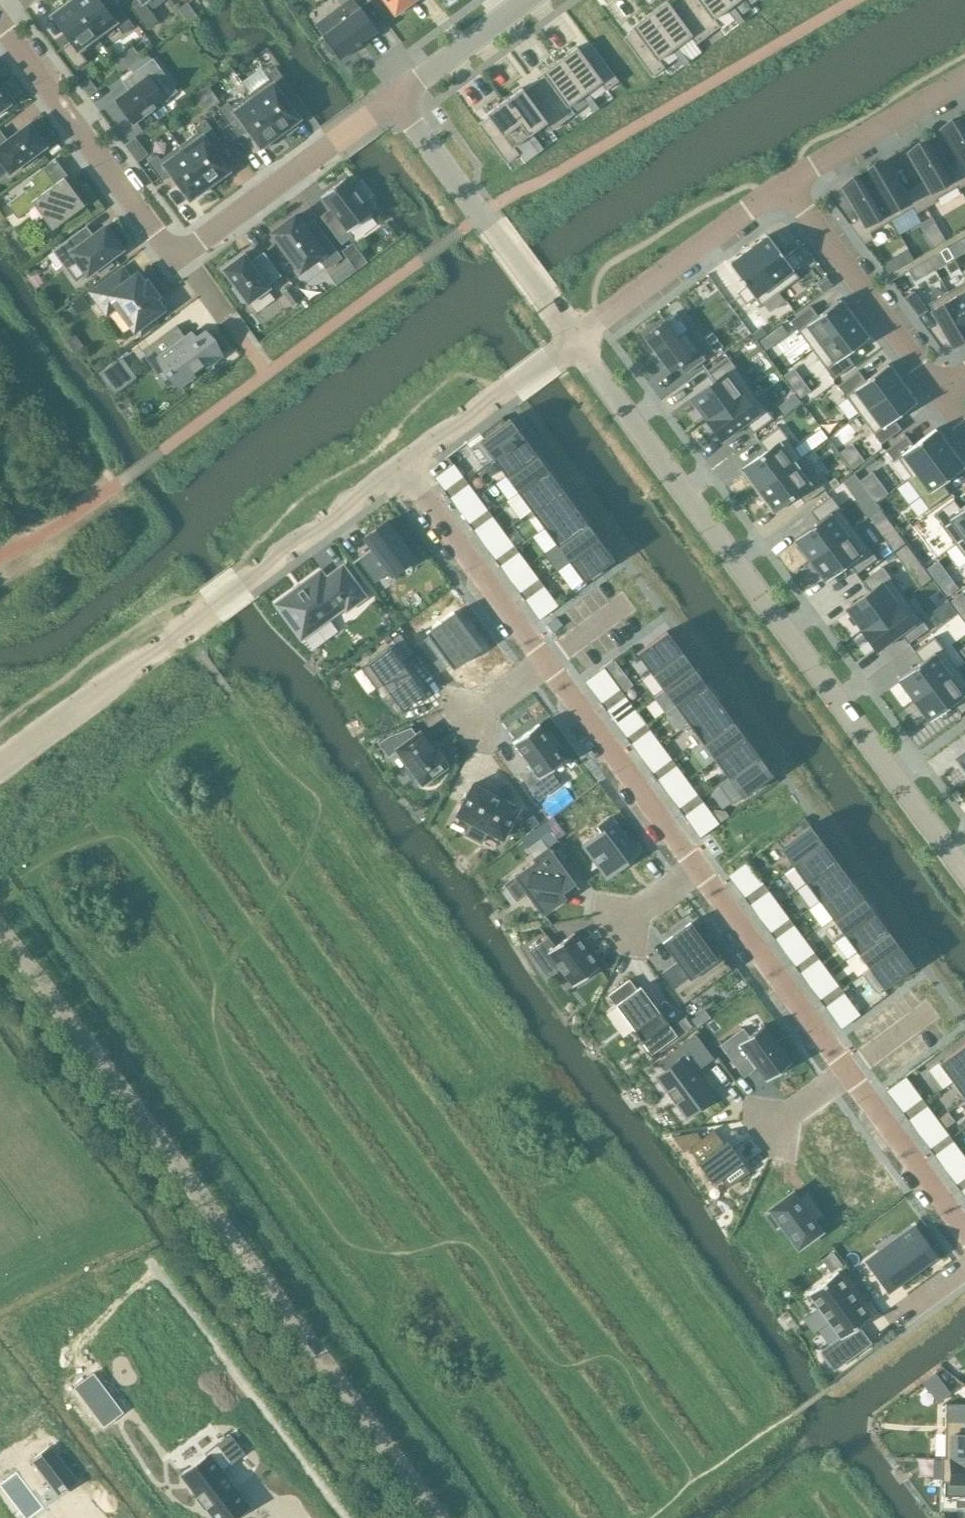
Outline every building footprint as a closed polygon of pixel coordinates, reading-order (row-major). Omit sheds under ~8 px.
[(123,34),(134,26),(119,6),(109,13),(99,0),(72,0),(70,1),(96,36),(97,35),(114,23),(123,34)] [(146,29),(157,21),(146,5),(153,0),(127,0),(126,1),(146,29)] [(333,25),(320,34),(324,40),(322,41),(332,54),(334,53),(338,58),(376,30),(355,0),(343,9),(339,4),(325,15),(333,25)] [(393,14),(397,11),(399,14),(412,5),(410,1),(412,0),(383,0),(393,14)] [(649,14),(674,48),(676,46),(690,36),(696,44),(708,35),(682,0),(675,0),(669,4),(667,0),(649,14)] [(708,35),(720,26),(714,18),(727,9),(729,7),(724,0),(682,0),(708,35)] [(76,69),(87,61),(81,53),(100,39),(97,35),(96,36),(70,1),(69,2),(68,2),(54,12),(54,13),(51,15),(71,42),(61,49),(76,69)] [(729,7),(727,9),(733,17),(738,13),(732,5),(729,7)] [(738,13),(733,17),(739,25),(741,23),(744,21),(738,13)] [(634,30),(623,38),(651,76),(664,67),(658,59),(671,49),(674,48),(649,14),(632,27),(634,30)] [(577,46),(559,60),(584,94),(587,92),(600,82),(606,90),(618,81),(589,41),(579,49),(577,46)] [(674,48),(671,49),(677,57),(682,54),(676,46),(674,48)] [(682,54),(677,57),(683,65),(686,64),(688,62),(682,54)] [(123,71),(131,65),(124,55),(116,61),(123,71)] [(136,86),(116,100),(133,123),(166,99),(149,77),(161,68),(153,58),(128,76),(136,86)] [(544,76),(534,84),(562,122),(574,113),(569,105),(582,96),(584,94),(559,60),(542,73),(544,76)] [(280,93),(290,86),(276,67),(266,74),(270,79),(250,93),(280,133),(283,131),(285,134),(298,124),(296,121),(299,119),(286,101),(280,93)] [(89,79),(80,85),(89,97),(97,90),(89,79)] [(207,83),(195,92),(209,110),(220,102),(207,83)] [(521,88),(504,101),(529,134),(531,133),(545,123),(551,131),(562,122),(534,84),(524,91),(521,88)] [(10,103),(0,90),(0,111),(10,103)] [(584,94),(582,96),(588,103),(592,100),(587,92),(584,94)] [(218,110),(232,129),(242,122),(248,130),(260,147),(264,145),(266,148),(279,138),(277,135),(280,133),(250,93),(231,107),(228,103),(218,110)] [(592,100),(588,103),(594,111),(596,109),(598,107),(592,100)] [(489,117),(478,125),(507,163),(519,154),(513,146),(526,136),(529,134),(504,101),(486,114),(489,117)] [(941,129),(959,160),(947,167),(958,186),(959,188),(964,185),(964,119),(964,116),(941,129)] [(198,132),(179,145),(209,185),(228,171),(210,146),(219,139),(205,119),(194,127),(198,132)] [(8,171),(9,173),(11,172),(21,164),(24,167),(36,158),(34,155),(44,147),(46,146),(45,144),(30,125),(29,123),(27,124),(28,125),(6,140),(0,132),(0,160),(8,171)] [(529,134),(526,136),(532,144),(537,140),(531,133),(529,134)] [(139,157),(146,153),(137,137),(129,141),(139,157)] [(537,140),(532,144),(538,152),(540,150),(543,148),(537,140)] [(931,140),(909,153),(925,181),(915,186),(927,207),(937,201),(936,199),(958,186),(947,167),(931,140)] [(157,155),(147,162),(161,181),(171,174),(190,199),(209,185),(179,145),(160,159),(157,155)] [(886,161),(864,174),(891,220),(912,208),(916,214),(927,207),(915,186),(904,193),(886,161)] [(34,184),(7,204),(17,218),(35,205),(39,202),(56,226),(57,227),(89,204),(86,201),(83,203),(63,175),(54,181),(44,167),(30,178),(34,184)] [(864,174),(843,187),(864,223),(853,229),(852,230),(861,240),(864,244),(873,238),(870,233),(891,220),(864,174)] [(346,178),(322,196),(337,217),(327,224),(342,244),(351,237),(348,232),(372,214),(364,203),(368,200),(358,187),(354,189),(346,178)] [(296,215),(272,233),(300,271),(318,258),(326,269),(342,257),(314,219),(304,226),(296,215)] [(81,229),(53,250),(64,266),(76,282),(87,274),(97,267),(102,274),(114,265),(109,258),(122,249),(105,226),(89,239),(81,229)] [(939,230),(929,236),(934,246),(945,240),(939,230)] [(767,235),(748,249),(780,292),(799,277),(793,270),(802,263),(793,251),(784,257),(767,235)] [(947,247),(940,251),(946,262),(953,258),(947,247)] [(748,249),(729,263),(746,286),(737,292),(746,305),(755,298),(760,306),(780,292),(748,249)] [(908,249),(902,253),(908,263),(914,260),(908,249)] [(267,285),(281,275),(264,252),(250,262),(244,253),(222,269),(236,288),(232,290),(242,303),(245,301),(247,304),(269,288),(267,285)] [(928,258),(922,262),(929,273),(935,269),(928,258)] [(330,276),(337,284),(356,270),(350,261),(330,276)] [(123,268),(90,292),(107,314),(118,306),(135,329),(136,328),(141,334),(156,323),(151,317),(162,309),(154,297),(156,295),(151,288),(147,282),(144,284),(137,275),(131,279),(123,268)] [(827,278),(818,285),(822,292),(832,285),(827,278)] [(948,292),(964,322),(964,282),(948,292)] [(914,291),(904,298),(918,317),(927,311),(914,291)] [(928,303),(953,345),(964,337),(964,322),(948,292),(928,303)] [(83,296),(70,305),(77,315),(90,305),(83,296)] [(810,306),(790,321),(812,350),(854,318),(840,299),(818,316),(810,306)] [(854,318),(812,350),(833,379),(853,364),(846,354),(868,338),(854,318)] [(665,321),(644,336),(670,371),(678,364),(685,374),(706,359),(685,331),(677,337),(665,321)] [(176,325),(142,351),(145,354),(156,369),(163,363),(168,369),(167,371),(169,374),(171,373),(177,381),(179,385),(194,374),(193,373),(204,365),(205,366),(220,355),(204,334),(190,344),(187,339),(186,338),(176,325)] [(761,327),(751,334),(756,341),(766,334),(761,327)] [(717,339),(710,345),(715,352),(722,346),(717,339)] [(714,381),(690,399),(706,420),(750,387),(727,356),(707,371),(714,381)] [(101,374),(109,385),(130,370),(122,358),(101,374)] [(858,370),(838,385),(860,414),(902,383),(888,364),(866,380),(858,370)] [(803,381),(793,388),(800,398),(810,390),(803,381)] [(902,383),(860,414),(881,444),(901,429),(894,419),(916,402),(902,383)] [(750,387),(706,420),(721,441),(745,423),(753,433),(773,418),(750,387)] [(786,400),(792,409),(801,403),(794,394),(786,400)] [(479,441),(470,448),(483,466),(493,459),(523,436),(510,418),(505,422),(502,417),(480,434),(483,438),(479,441)] [(766,451),(742,469),(757,490),(802,457),(779,426),(759,441),(766,451)] [(906,435),(886,450),(894,461),(902,455),(914,473),(915,473),(950,448),(936,429),(913,445),(906,435)] [(523,436),(493,459),(506,476),(536,454),(523,436)] [(914,473),(907,478),(929,508),(949,493),(942,483),(964,467),(950,448),(915,473),(914,473)] [(536,454),(506,476),(518,493),(549,471),(536,454)] [(802,457),(757,490),(773,511),(797,493),(804,503),(825,488),(802,457)] [(549,471),(518,493),(531,511),(562,488),(549,471)] [(854,474),(843,482),(850,491),(861,483),(854,474)] [(462,476),(453,483),(459,492),(469,485),(462,476)] [(834,487),(839,483),(835,478),(830,482),(834,487)] [(453,483),(444,489),(450,499),(459,492),(453,483)] [(562,488),(531,511),(544,528),(574,506),(562,488)] [(504,498),(508,518),(522,515),(518,496),(504,498)] [(818,521),(794,539),(809,560),(853,528),(830,497),(810,511),(818,521)] [(934,515),(955,544),(964,536),(964,507),(961,510),(954,500),(934,515)] [(574,506),(544,528),(557,546),(587,523),(574,506)] [(487,509),(478,516),(483,524),(493,517),(487,509)] [(478,516),(468,523),(474,531),(483,524),(478,516)] [(371,548),(357,558),(375,582),(389,572),(392,575),(414,558),(387,521),(376,529),(364,538),(371,548)] [(587,523),(557,546),(570,563),(600,541),(587,523)] [(853,528),(809,560),(825,581),(849,563),(856,573),(876,559),(853,528)] [(955,544),(964,557),(964,536),(955,544)] [(901,537),(890,545),(894,551),(905,543),(901,537)] [(600,541),(570,563),(583,581),(613,559),(600,541)] [(906,544),(895,552),(907,568),(907,569),(918,561),(906,544)] [(513,545),(504,552),(510,560),(519,553),(513,545)] [(504,552),(495,559),(500,566),(510,560),(504,552)] [(320,570),(275,604),(301,639),(344,607),(347,611),(366,597),(343,565),(326,577),(320,570)] [(870,591),(846,609),(861,630),(905,598),(882,567),(862,581),(870,591)] [(538,578),(528,585),(535,594),(544,587),(538,578)] [(952,581),(943,588),(948,594),(957,587),(952,581)] [(528,585),(519,592),(526,601),(535,594),(528,585)] [(952,601),(957,607),(964,602),(964,598),(962,594),(952,601)] [(905,598),(861,630),(877,651),(901,634),(908,643),(928,629),(905,598)] [(429,636),(418,644),(426,654),(436,646),(453,669),(481,649),(454,612),(426,632),(429,636)] [(557,617),(547,625),(553,632),(562,625),(557,617)] [(667,631),(636,653),(651,672),(681,650),(667,631)] [(400,633),(392,639),(406,659),(414,653),(400,633)] [(921,661),(897,679),(913,700),(957,668),(934,637),(914,652),(921,661)] [(367,662),(360,667),(376,688),(383,683),(394,698),(402,710),(425,693),(421,687),(390,646),(367,662)] [(681,650),(651,672),(663,690),(694,667),(681,650)] [(614,660),(603,667),(619,688),(622,693),(633,685),(614,660)] [(663,690),(653,697),(665,713),(675,706),(706,684),(694,667),(663,690)] [(913,700),(928,722),(952,704),(960,714),(964,710),(964,679),(957,668),(913,700)] [(675,706),(665,713),(678,731),(688,723),(719,701),(706,684),(675,706)] [(619,688),(610,695),(616,704),(626,698),(622,693),(619,688)] [(610,695),(600,702),(607,711),(616,704),(610,695)] [(719,701),(688,723),(702,742),(732,720),(719,701)] [(702,742),(691,750),(703,767),(715,759),(745,737),(732,720),(702,742)] [(539,723),(513,743),(532,769),(522,776),(538,799),(559,784),(549,770),(565,759),(564,758),(563,759),(556,750),(560,746),(550,732),(545,735),(538,725),(540,724),(539,723)] [(644,723),(635,730),(641,738),(650,731),(644,723)] [(388,736),(378,743),(388,757),(398,750),(422,783),(425,781),(428,784),(444,772),(442,769),(445,766),(434,752),(420,732),(416,735),(411,727),(388,736)] [(635,730),(626,736),(632,744),(641,738),(635,730)] [(745,737),(715,759),(728,778),(758,755),(745,737)] [(956,758),(964,771),(964,751),(956,758)] [(758,755),(728,778),(742,797),(772,774),(758,755)] [(671,759),(661,765),(667,773),(677,766),(671,759)] [(661,765),(652,772),(658,780),(667,773),(661,765)] [(473,784),(456,815),(471,822),(465,834),(481,843),(488,831),(503,839),(519,808),(473,784)] [(697,794),(687,800),(694,810),(703,803),(697,794)] [(687,800),(678,807),(685,816),(694,810),(687,800)] [(533,815),(520,825),(526,833),(539,824),(533,815)] [(557,839),(565,834),(552,816),(544,822),(551,830),(557,839)] [(603,830),(583,844),(593,857),(592,858),(598,866),(599,865),(607,876),(626,862),(619,851),(629,843),(610,817),(599,825),(603,830)] [(523,842),(516,847),(520,852),(526,847),(527,848),(540,838),(551,830),(544,822),(521,839),(523,842)] [(810,825),(779,847),(793,865),(823,843),(810,825)] [(823,843),(793,865),(806,883),(836,860),(823,843)] [(515,876),(504,884),(517,902),(528,894),(543,914),(564,898),(561,893),(574,883),(548,848),(533,858),(536,861),(515,876)] [(836,860),(806,883),(819,900),(849,878),(836,860)] [(849,878),(819,900),(831,917),(862,895),(849,878)] [(762,882),(753,889),(760,898),(769,892),(762,882)] [(753,889),(744,896),(751,905),(760,898),(753,889)] [(862,895),(831,917),(844,935),(875,913),(862,895)] [(875,913),(844,935),(857,952),(887,930),(875,913)] [(788,918),(779,925),(785,932),(794,926),(788,918)] [(680,962),(663,975),(684,1004),(710,985),(699,970),(715,959),(690,925),(666,943),(680,962)] [(779,925),(770,931),(776,939),(785,932),(779,925)] [(887,930),(857,952),(870,970),(900,947),(887,930)] [(548,937),(529,951),(537,962),(549,953),(559,967),(573,986),(599,967),(574,933),(555,946),(548,937)] [(900,947),(870,970),(883,988),(914,965),(900,947)] [(813,952),(804,958),(810,966),(819,959),(813,952)] [(804,958),(795,965),(801,973),(810,966),(804,958)] [(629,979),(608,995),(616,1005),(634,1030),(641,1040),(651,1054),(677,1036),(667,1023),(668,1022),(660,1011),(659,1011),(640,986),(637,989),(629,979)] [(838,985),(828,992),(835,1001),(845,994),(838,985)] [(828,992),(819,998),(826,1008),(835,1001),(828,992)] [(705,1010),(692,1020),(697,1026),(710,1016),(705,1010)] [(685,1017),(678,1022),(685,1031),(691,1027),(685,1017)] [(743,1028),(720,1045),(737,1067),(750,1057),(767,1080),(791,1063),(764,1025),(749,1036),(743,1028)] [(665,1071),(658,1077),(668,1091),(666,1092),(675,1103),(676,1102),(686,1116),(712,1097),(694,1072),(713,1058),(696,1034),(666,1056),(673,1066),(665,1071)] [(929,1069),(943,1088),(952,1081),(953,1082),(964,1073),(964,1043),(938,1062),(929,1069)] [(953,1082),(964,1099),(964,1073),(953,1082)] [(921,1097),(912,1104),(918,1113),(928,1107),(921,1097)] [(912,1104),(902,1111),(909,1120),(918,1113),(912,1104)] [(697,1132),(672,1137),(684,1152),(689,1148),(699,1162),(698,1162),(714,1183),(720,1178),(727,1188),(750,1171),(727,1141),(724,1143),(714,1129),(701,1139),(697,1132)] [(841,1130),(815,1149),(848,1194),(874,1175),(841,1130)] [(948,1134),(938,1141),(944,1149),(954,1142),(948,1134)] [(938,1141),(929,1148),(935,1156),(944,1149),(938,1141)] [(956,1183),(961,1191),(964,1189),(964,1177),(964,1176),(956,1183)] [(792,1192),(763,1213),(776,1231),(783,1226),(798,1247),(821,1231),(814,1222),(824,1215),(807,1192),(798,1199),(792,1192)] [(880,1253),(869,1262),(889,1289),(934,1256),(914,1229),(899,1240),(880,1253)] [(832,1251),(821,1260),(832,1273),(843,1264),(832,1251)] [(838,1272),(808,1294),(808,1295),(809,1294),(841,1337),(821,1351),(835,1369),(870,1343),(858,1326),(871,1317),(870,1316),(869,1316),(838,1274),(839,1273),(838,1272)] [(93,1372),(74,1386),(104,1426),(123,1412),(93,1372)] [(938,1402),(951,1393),(936,1372),(923,1382),(938,1402)] [(945,1458),(964,1458),(964,1420),(945,1420),(945,1457),(945,1458)] [(183,1474),(198,1494),(195,1496),(204,1508),(207,1506),(217,1517),(232,1517),(248,1506),(221,1471),(232,1462),(217,1443),(205,1453),(208,1456),(183,1474)] [(32,1461),(59,1496),(78,1481),(51,1446),(32,1461)] [(941,1482),(945,1482),(944,1496),(964,1496),(964,1458),(945,1458),(945,1457),(942,1457),(941,1482)]
